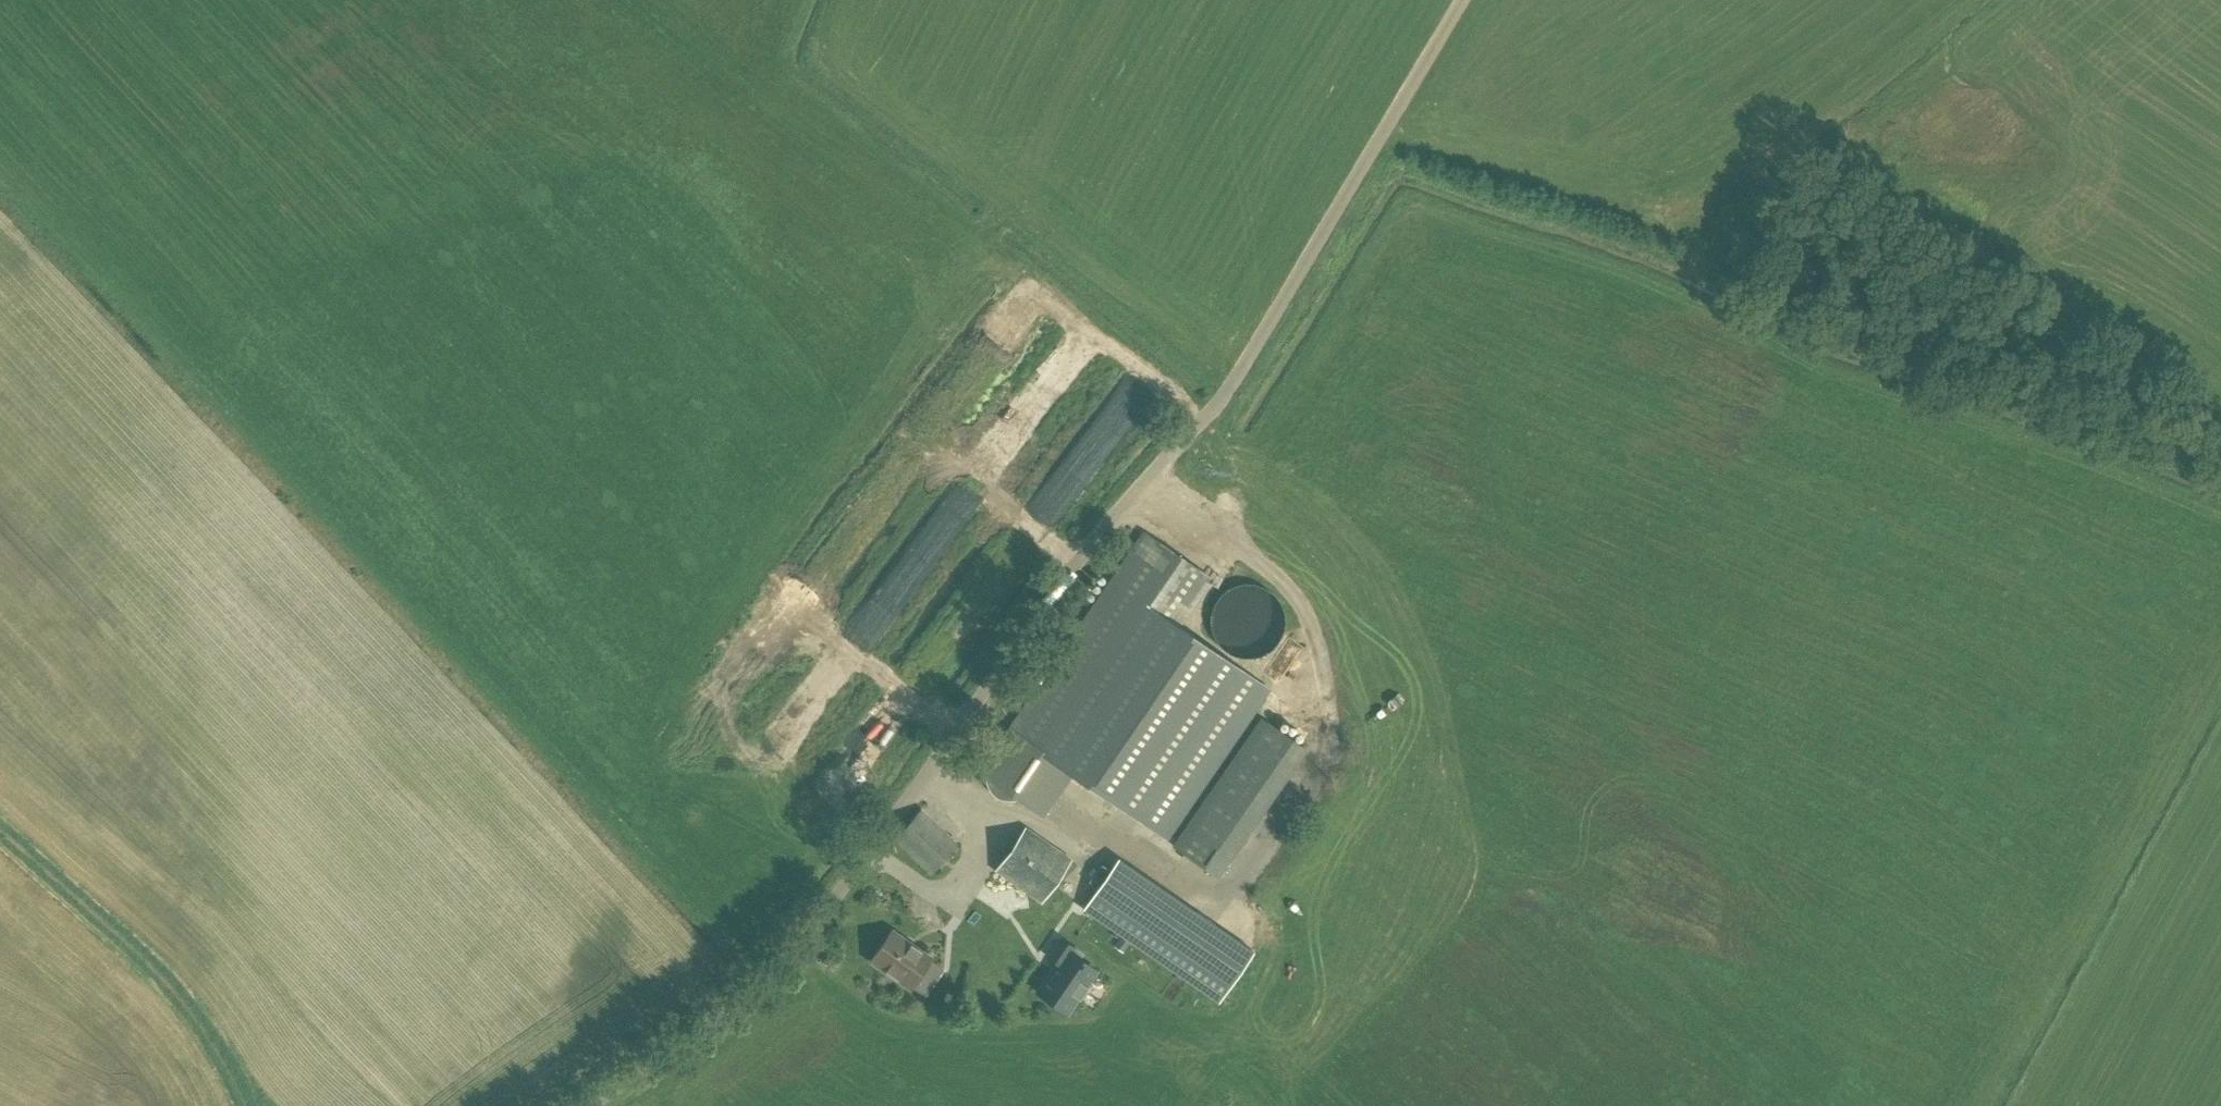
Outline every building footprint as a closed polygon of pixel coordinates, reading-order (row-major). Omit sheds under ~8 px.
[(1150,539),(1016,734),(1008,729),(978,773),(985,778),(985,781),(986,786),(989,792),(994,797),(999,801),(1005,802),(1012,802),(1018,800),(1042,817),(1073,773),(1167,837),(1270,687),(1176,623),(1207,578),(1150,539)] [(1219,877),(1306,749),(1263,719),(1175,847),(1219,877)] [(931,873),(956,844),(921,810),(895,840),(931,873)] [(981,892),(948,938),(984,963),(980,968),(990,975),(1012,991),(1054,931),(1032,915),(1041,901),(1041,902),(1070,860),(1026,829),(997,871),(1031,895),(1021,908),(1025,911),(1019,920),(981,892)] [(1119,859),(1084,910),(1218,1000),(1252,949),(1119,859)] [(910,989),(932,958),(906,941),(904,944),(890,934),(871,961),(910,989)] [(1032,989),(1063,1010),(1072,994),(1076,997),(1085,984),(1082,982),(1092,967),(1073,955),(1078,949),(1057,934),(1044,954),(1053,959),(1032,989)]
